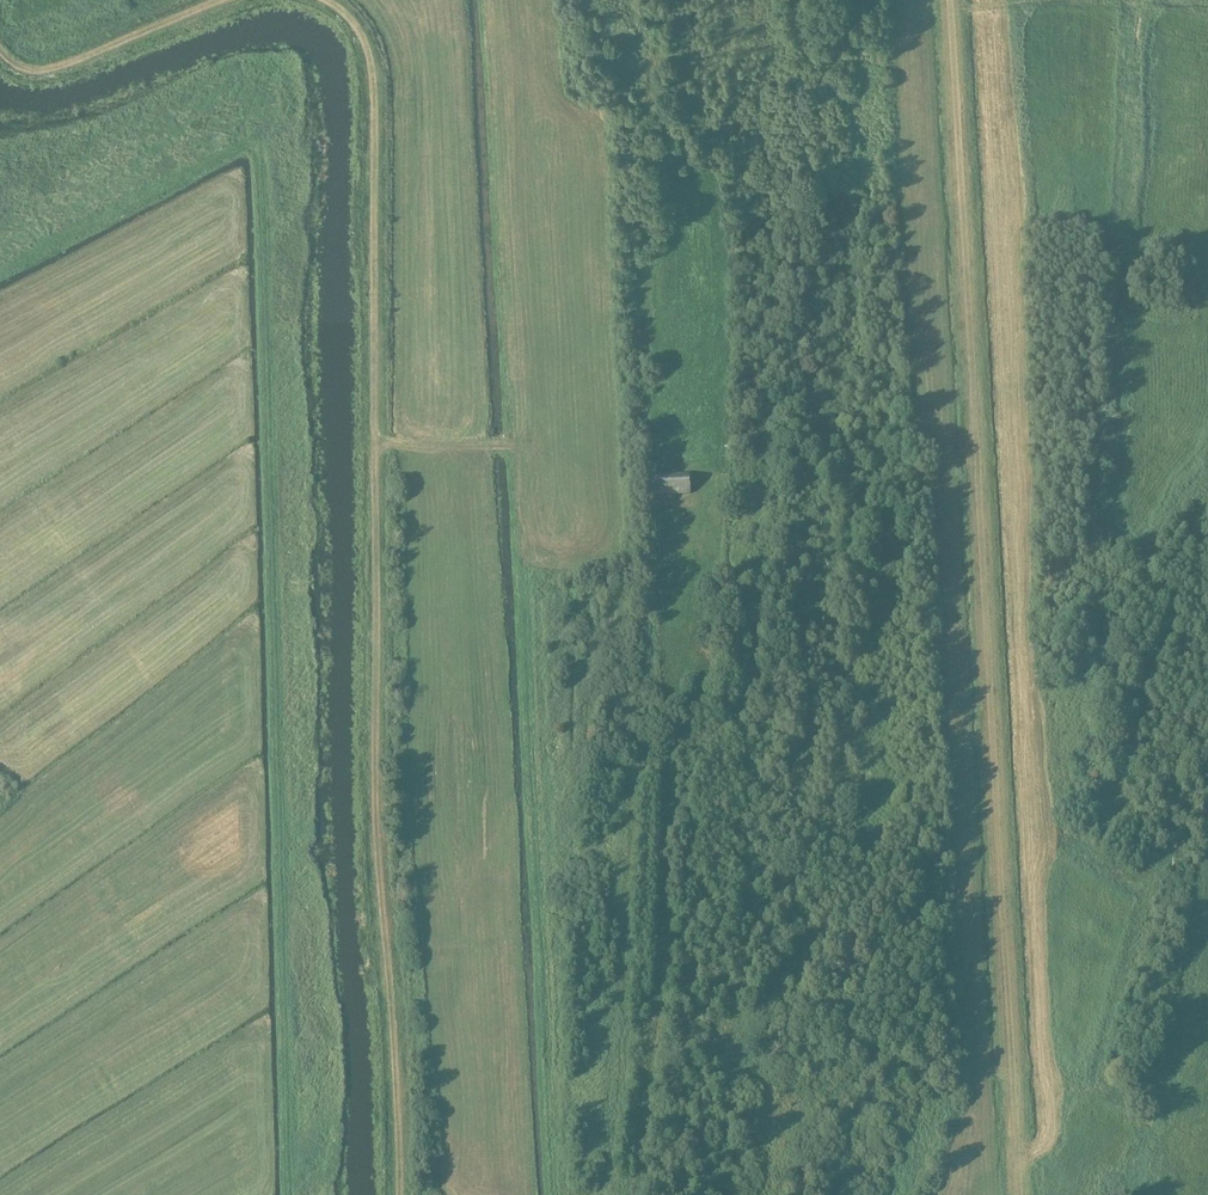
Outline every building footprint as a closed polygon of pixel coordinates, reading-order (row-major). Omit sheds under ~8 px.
[(654,474),(653,496),(696,491),(689,474),(654,474)]
